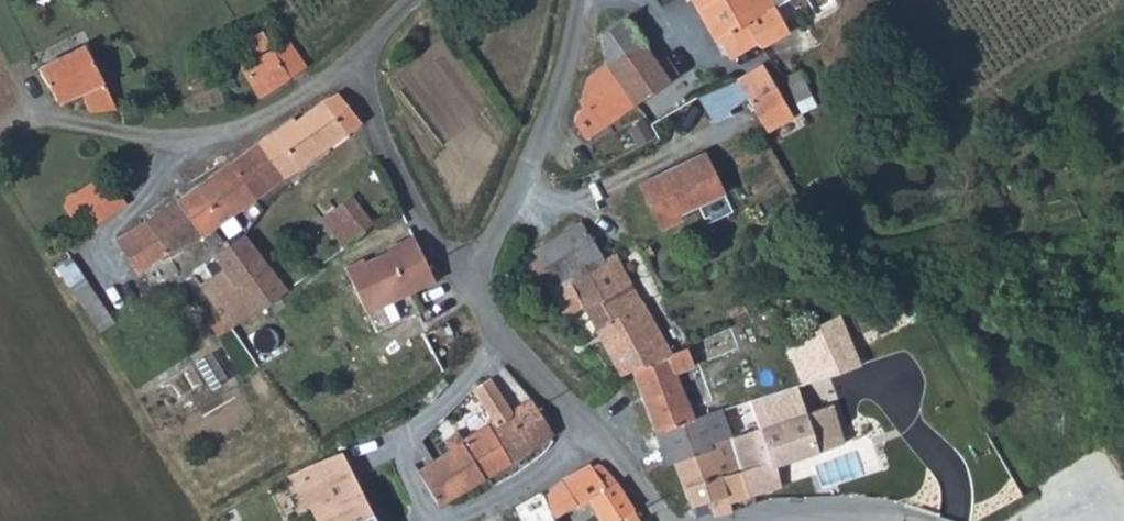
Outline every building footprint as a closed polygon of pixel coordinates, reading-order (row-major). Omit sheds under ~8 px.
[(719,42),(732,35),(750,25),(762,44),(791,28),(774,0),(694,0),(719,42)] [(606,64),(639,34),(625,14),(601,34),(606,64)] [(750,25),(732,35),(744,54),(762,44),(750,25)] [(657,60),(639,34),(606,64),(634,104),(679,70),(667,54),(657,60)] [(290,41),(275,50),(291,78),(308,68),(290,41)] [(92,110),(118,109),(107,84),(88,47),(43,69),(55,91),(62,103),(83,91),(92,110)] [(291,78),(275,50),(247,60),(262,103),(297,87),(291,78)] [(573,152),(634,104),(606,64),(589,78),(583,100),(585,103),(576,117),(569,144),(573,152)] [(739,79),(765,131),(792,118),(771,74),(761,72),(759,69),(739,79)] [(808,87),(800,72),(786,79),(793,94),(808,87)] [(241,156),(264,191),(362,121),(339,94),(323,102),(296,122),(294,118),(241,156)] [(643,143),(658,134),(648,118),(633,128),(643,143)] [(705,150),(643,180),(665,226),(684,217),(681,211),(724,191),(705,150)] [(241,156),(195,188),(219,222),(264,191),(241,156)] [(96,218),(98,222),(129,202),(109,174),(78,193),(77,191),(75,190),(74,191),(69,194),(64,201),(83,227),(96,218)] [(562,205),(575,197),(568,184),(554,193),(562,205)] [(167,252),(171,256),(219,222),(195,188),(157,214),(116,241),(138,274),(167,252)] [(338,205),(322,218),(338,238),(351,229),(358,238),(376,222),(355,195),(340,207),(338,205)] [(614,272),(603,255),(582,221),(506,272),(531,305),(570,274),(599,332),(620,375),(631,370),(672,354),(624,266),(614,272)] [(346,247),(358,238),(351,229),(338,238),(346,247)] [(286,291),(267,264),(244,234),(214,255),(224,270),(202,285),(232,329),(286,291)] [(434,280),(413,234),(394,243),(396,246),(365,261),(363,257),(345,266),(367,312),(434,280)] [(614,248),(603,255),(614,272),(624,266),(614,248)] [(98,330),(114,322),(99,290),(84,297),(98,330)] [(672,354),(631,370),(656,432),(665,428),(695,418),(680,373),(697,366),(690,346),(672,354)] [(476,389),(494,421),(465,438),(487,477),(554,435),(533,401),(514,413),(492,377),(476,389)] [(827,405),(732,441),(750,493),(781,483),(775,465),(841,440),(827,405)] [(665,428),(676,461),(732,441),(724,419),(707,425),(704,415),(695,418),(665,428)] [(422,470),(442,504),(487,477),(465,438),(454,447),(421,470),(422,470)] [(739,497),(750,493),(732,441),(676,461),(675,462),(689,504),(707,498),(712,513),(742,506),(739,497)] [(318,520),(357,520),(373,513),(342,450),(298,474),(306,487),(317,481),(328,502),(312,510),(318,520)] [(632,520),(635,520),(641,518),(610,470),(602,463),(593,468),(591,464),(563,480),(581,509),(592,502),(605,520),(618,520),(628,515),(632,520)] [(491,520),(557,520),(543,491),(490,520),(491,520)] [(357,520),(378,520),(373,513),(357,520)]
